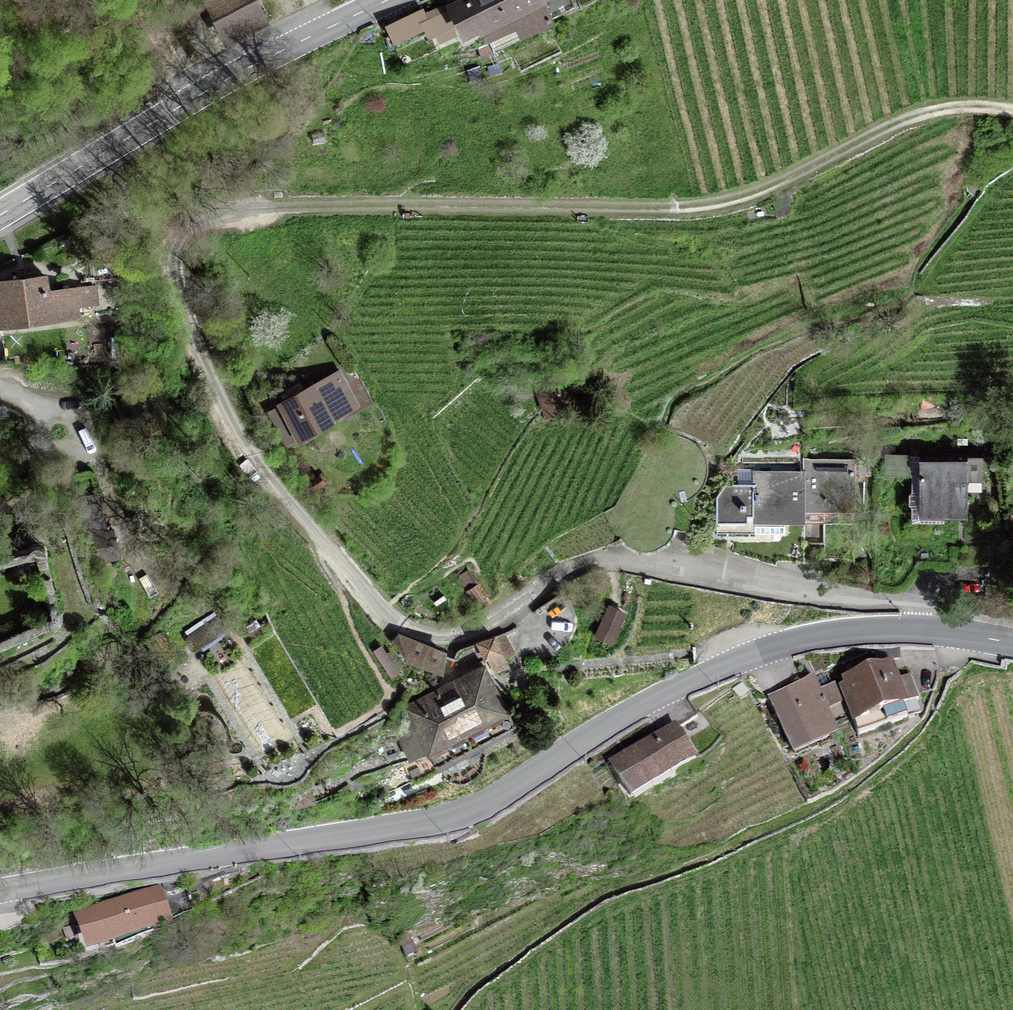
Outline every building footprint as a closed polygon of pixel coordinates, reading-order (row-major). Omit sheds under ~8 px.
[(223,40),(263,21),(253,0),(208,0),(204,2),(223,40)] [(450,2),(465,33),(481,26),(483,31),(513,17),(522,37),(552,23),(541,0),(455,0),(450,2)] [(422,22),(429,37),(453,26),(447,12),(422,22)] [(94,286),(47,291),(45,276),(43,276),(42,271),(27,273),(27,272),(18,273),(19,279),(2,281),(3,292),(0,292),(0,327),(78,317),(76,305),(95,302),(96,303),(94,286)] [(891,318),(896,327),(908,320),(904,312),(891,318)] [(298,441),(335,421),(334,418),(349,410),(338,389),(345,386),(337,372),(278,404),(298,441)] [(558,405),(560,409),(574,404),(567,384),(538,386),(546,409),(558,405)] [(982,450),(884,450),(885,475),(912,475),(912,491),(909,493),(909,504),(912,507),(912,522),(944,522),(944,517),(967,517),(967,480),(982,481),(982,450)] [(804,471),(804,521),(804,543),(823,543),(824,549),(853,549),(855,472),(869,472),(869,453),(856,453),(856,458),(804,458),(804,471)] [(784,543),(804,543),(804,521),(804,471),(734,470),(717,496),(716,525),(738,525),(738,528),(744,528),(743,535),(755,535),(755,533),(784,533),(784,543)] [(110,532),(107,533),(95,495),(73,502),(88,534),(95,537),(98,560),(117,555),(110,532)] [(36,555),(16,562),(19,572),(31,579),(41,576),(36,555)] [(608,604),(592,635),(611,646),(628,612),(608,604)] [(226,630),(217,617),(188,637),(196,650),(226,630)] [(495,633),(475,640),(484,659),(487,658),(495,672),(509,666),(495,633)] [(442,672),(444,654),(399,637),(392,645),(407,662),(442,672)] [(393,677),(398,673),(381,646),(375,651),(393,677)] [(459,739),(465,751),(515,725),(485,667),(405,709),(413,724),(408,726),(401,739),(411,758),(427,750),(430,756),(459,739)] [(910,676),(894,682),(889,667),(848,682),(849,686),(841,689),(858,735),(908,717),(903,705),(918,700),(910,676)] [(841,703),(835,686),(818,694),(812,680),(769,699),(790,746),(833,727),(825,710),(841,703)] [(672,779),(695,765),(675,728),(612,765),(631,799),(670,776),(672,779)] [(187,888),(185,880),(157,884),(159,892),(167,893),(185,887),(187,888)] [(98,943),(129,933),(131,937),(140,934),(168,923),(161,901),(151,904),(149,898),(89,917),(98,943)]
